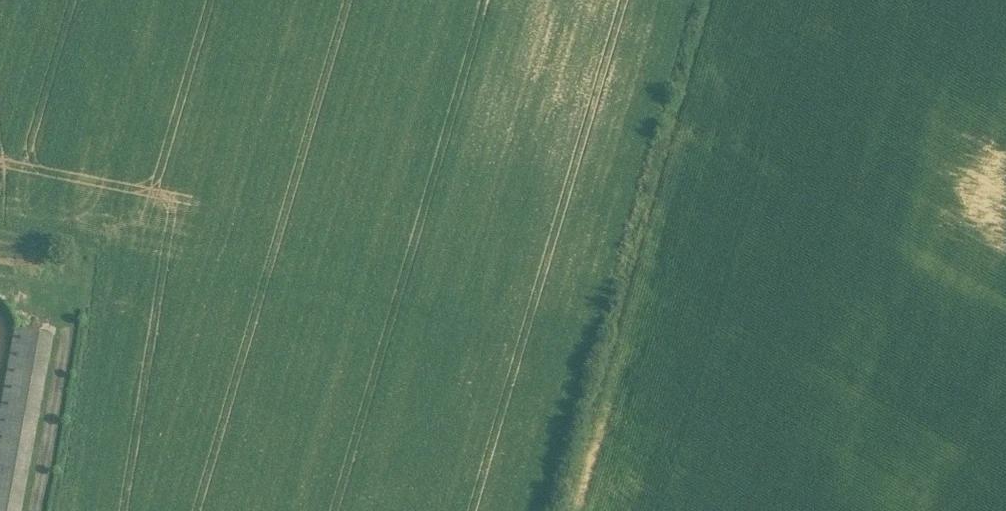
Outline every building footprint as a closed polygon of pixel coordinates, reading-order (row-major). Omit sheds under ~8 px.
[(52,336),(16,330),(0,419),(0,510),(20,510),(52,336)]
